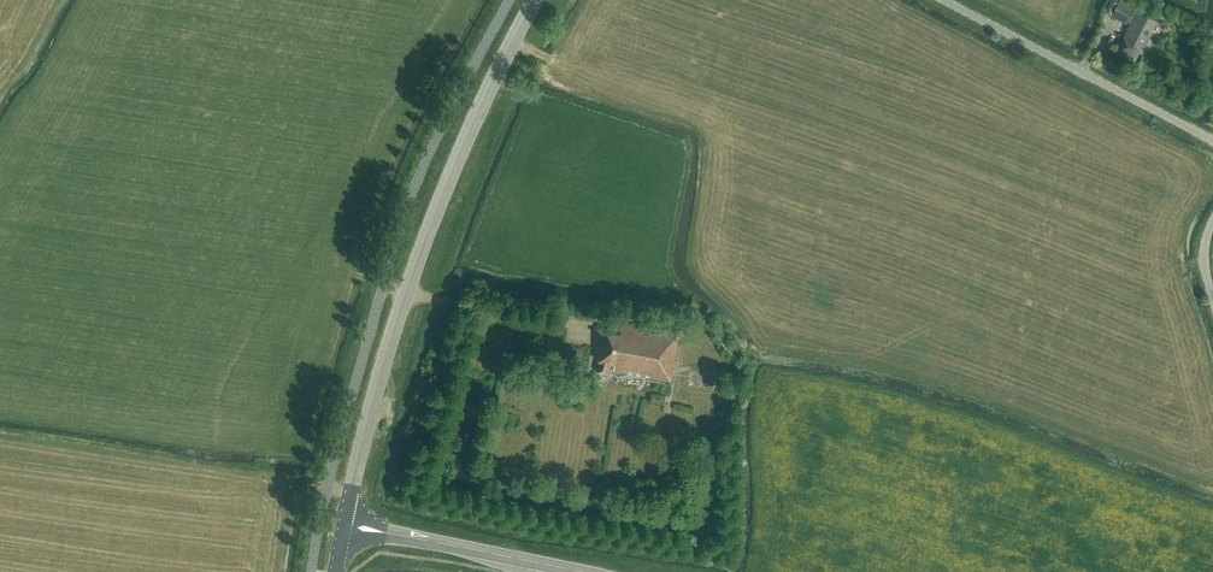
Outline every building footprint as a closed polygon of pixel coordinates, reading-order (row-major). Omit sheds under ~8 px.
[(1112,15),(1126,23),(1127,21),(1134,9),(1119,1),(1112,15)] [(1128,29),(1118,49),(1136,58),(1142,46),(1144,47),(1157,21),(1134,9),(1127,21),(1131,23),(1128,29)] [(671,380),(679,333),(621,323),(619,335),(603,332),(598,361),(599,361),(597,373),(608,375),(610,368),(614,368),(613,371),(671,380)] [(735,397),(735,384),(724,384),(724,399),(735,399),(735,397)] [(665,403),(666,396),(652,393),(650,402),(664,404),(665,404),(665,403)]
